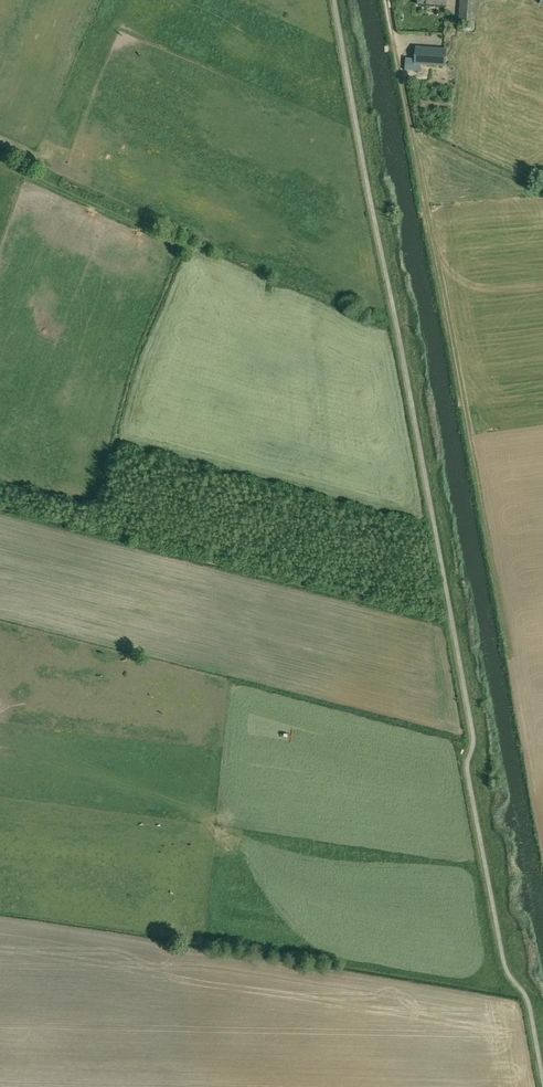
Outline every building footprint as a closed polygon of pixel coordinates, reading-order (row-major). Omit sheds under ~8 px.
[(459,21),(475,22),(476,0),(460,0),(459,21)] [(416,47),(415,64),(445,66),(447,49),(416,47)]
